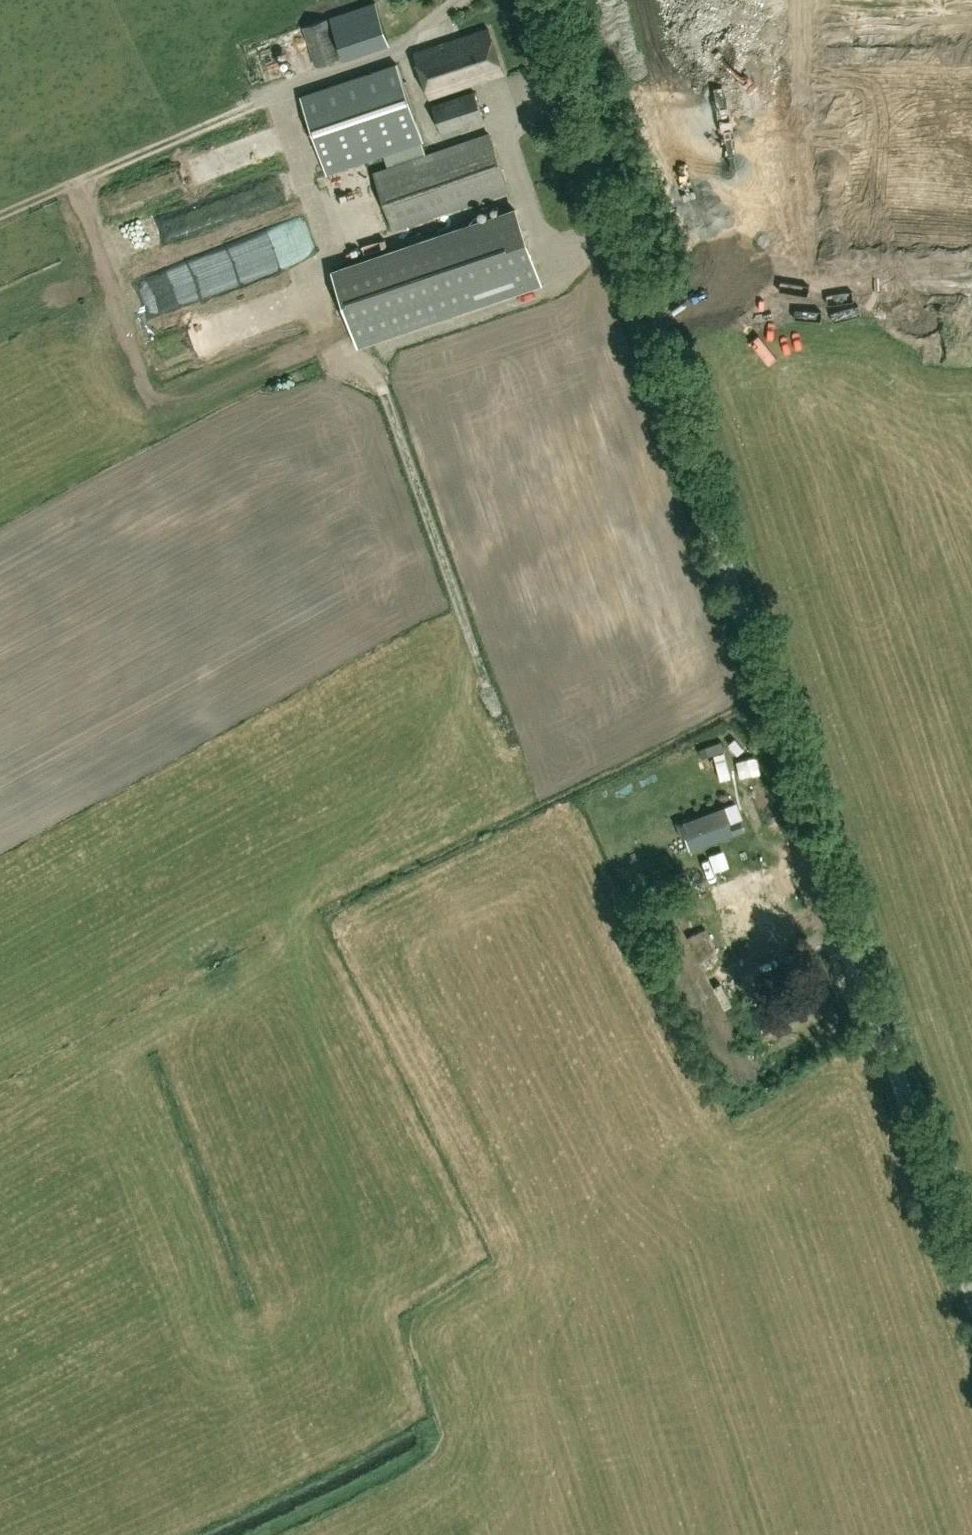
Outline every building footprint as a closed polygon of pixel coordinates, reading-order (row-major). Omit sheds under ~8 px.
[(316,66),(341,58),(329,17),(303,26),(316,66)] [(388,17),(340,27),(346,52),(393,41),(388,17)] [(432,96),(505,71),(491,28),(417,52),(432,96)] [(328,174),(425,141),(398,63),(302,95),(328,174)] [(442,132),(484,118),(476,91),(433,104),(442,132)] [(394,229),(509,190),(490,133),(374,173),(394,229)] [(541,283),(517,210),(334,271),(359,345),(541,283)] [(155,229),(164,247),(188,236),(178,217),(155,229)] [(680,824),(689,850),(743,831),(734,805),(680,824)] [(707,927),(693,934),(686,937),(667,900),(642,913),(732,1086),(759,1072),(699,957),(717,947),(707,927)] [(831,992),(826,971),(818,973),(823,994),(831,992)]
